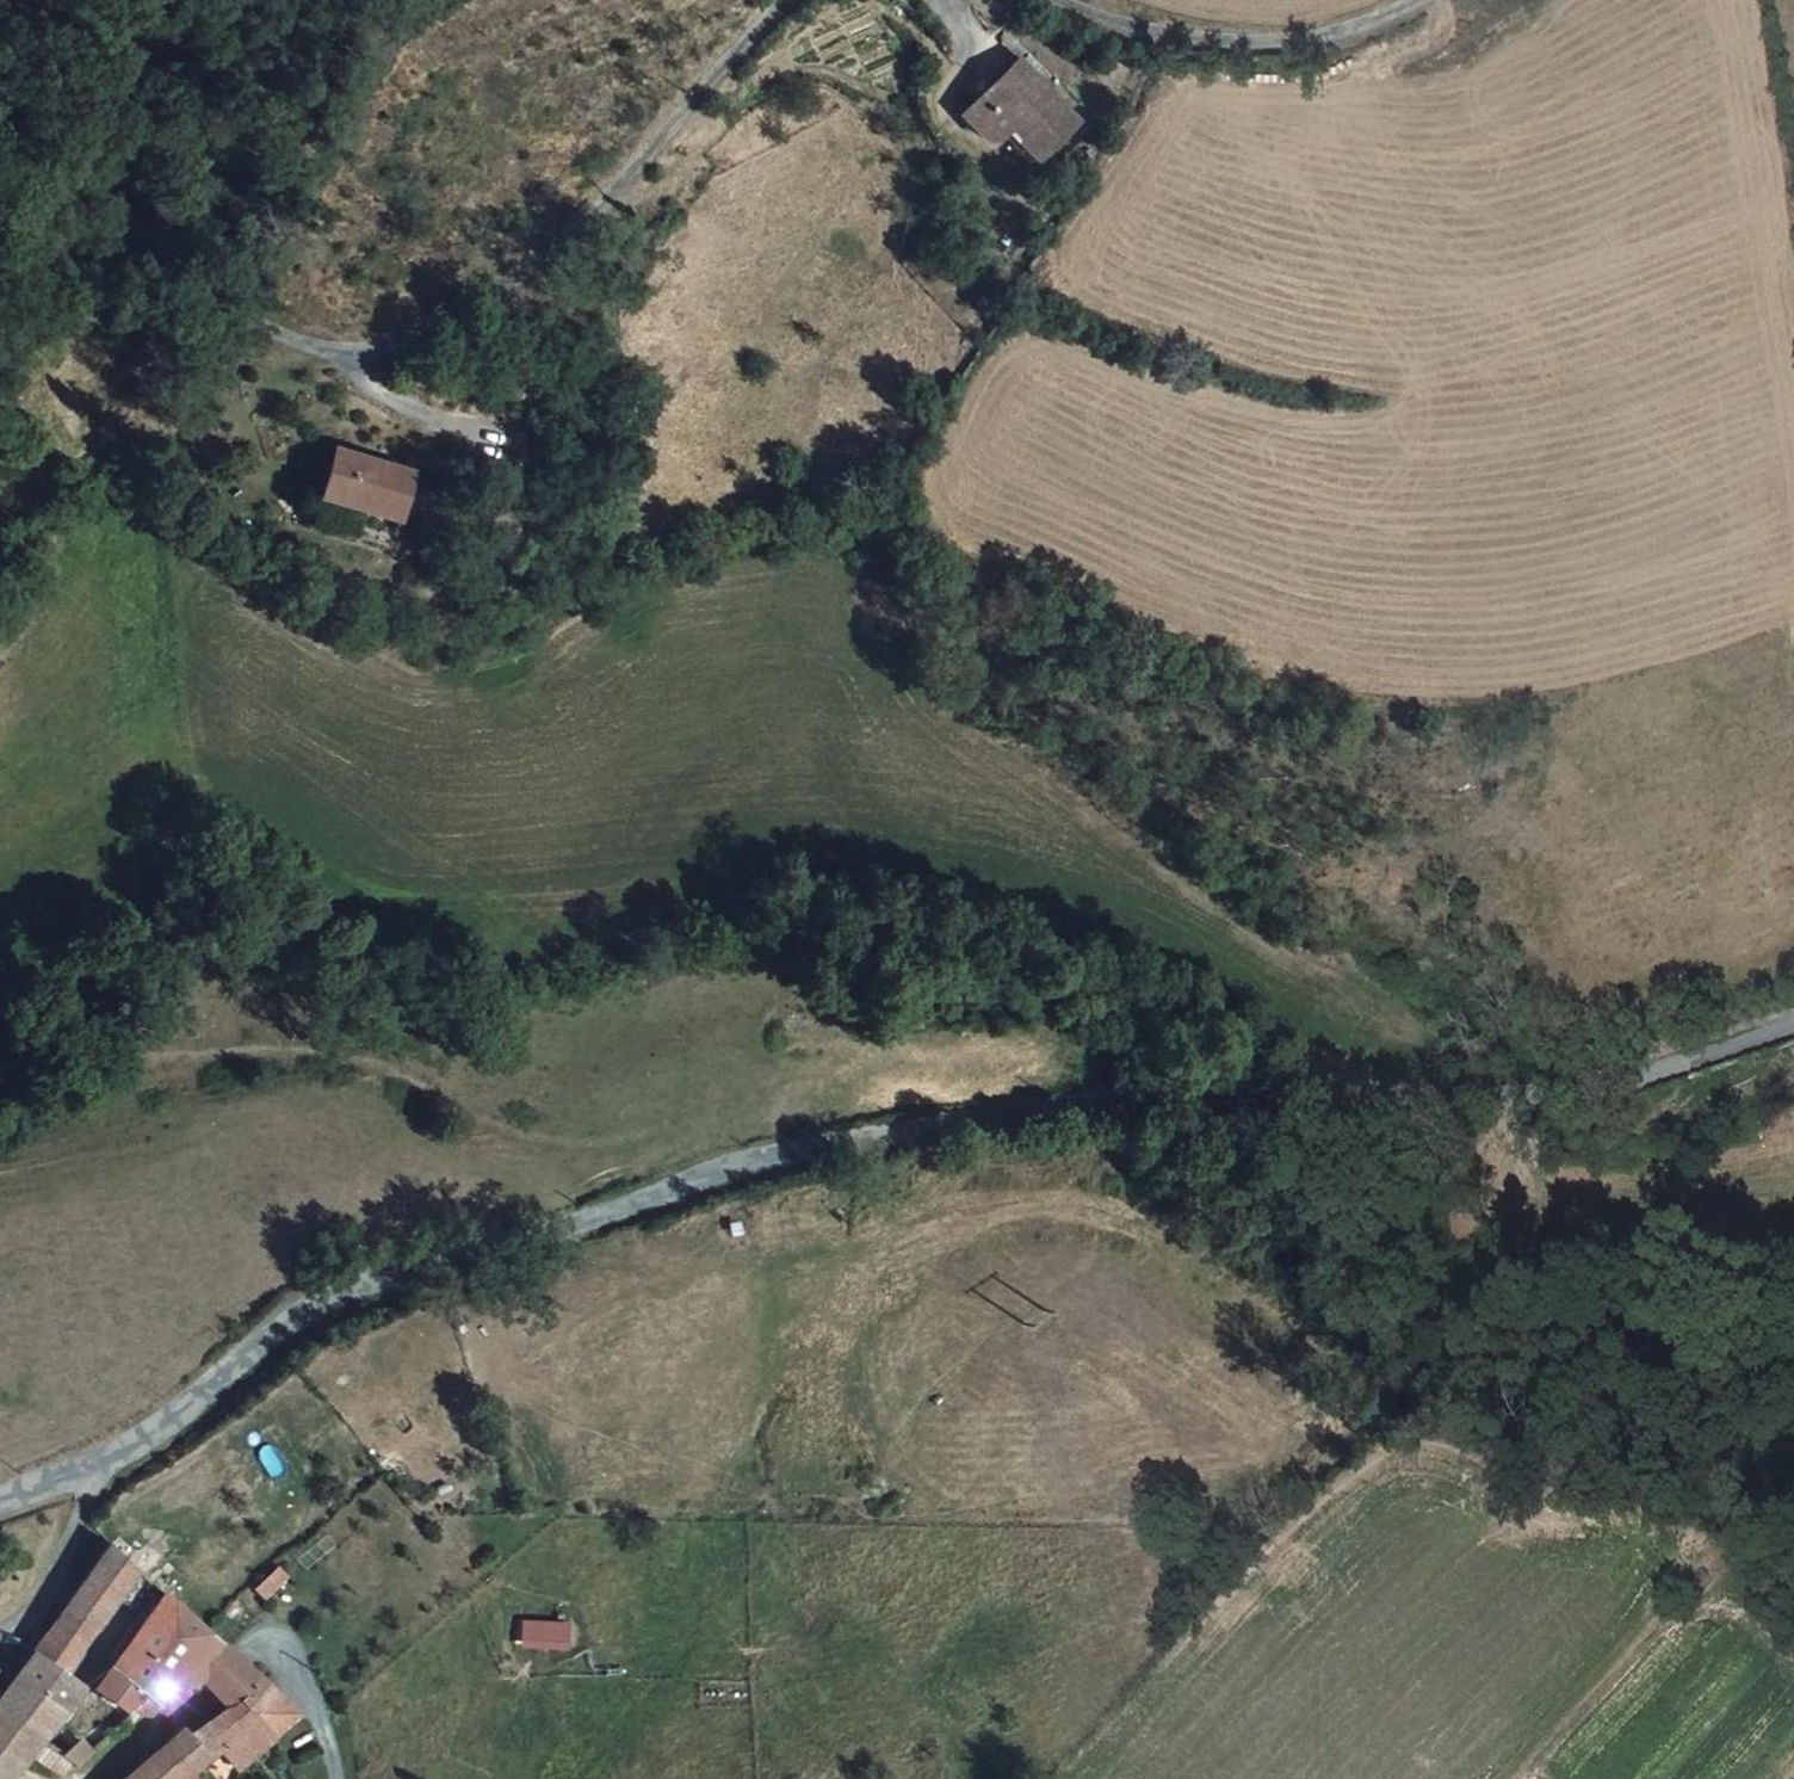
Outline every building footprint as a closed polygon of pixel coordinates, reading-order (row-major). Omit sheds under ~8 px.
[(1088,139),(1028,77),(970,131),(993,157),(1011,152),(1037,181),(1088,139)] [(435,499),(358,482),(348,532),(424,551),(435,499)] [(166,1527),(120,1595),(156,1621),(208,1560),(166,1527)] [(196,1621),(238,1658),(239,1657),(243,1652),(259,1632),(262,1629),(274,1615),(236,1582),(196,1621)] [(156,1621),(120,1595),(94,1633),(126,1655),(156,1621)] [(288,1626),(274,1615),(262,1629),(259,1632),(262,1635),(269,1644),(288,1626)] [(519,1620),(519,1649),(567,1649),(568,1620),(519,1620)] [(238,1658),(196,1621),(172,1644),(208,1685),(219,1691),(245,1663),(239,1657),(238,1658)] [(259,1632),(243,1652),(249,1659),(257,1668),(265,1661),(290,1685),(300,1678),(334,1710),(357,1682),(288,1626),(269,1644),(262,1635),(259,1632)] [(94,1633),(84,1651),(71,1667),(124,1704),(147,1669),(126,1655),(94,1633)] [(249,1659),(243,1652),(239,1657),(245,1663),(249,1659)] [(13,1655),(0,1671),(0,1674),(32,1697),(48,1676),(15,1656),(13,1655)] [(124,1704),(71,1667),(69,1672),(49,1700),(102,1738),(124,1704)] [(229,1696),(224,1702),(257,1739),(268,1724),(298,1753),(334,1710),(300,1678),(290,1685),(255,1712),(246,1705),(229,1696)] [(55,1778),(77,1778),(102,1738),(49,1700),(13,1751),(55,1778)] [(224,1702),(206,1724),(249,1748),(254,1743),(257,1739),(224,1702)] [(124,1704),(102,1738),(124,1752),(138,1737),(150,1745),(165,1729),(124,1704)] [(206,1724),(190,1744),(229,1773),(236,1765),(249,1748),(206,1724)] [(138,1737),(124,1752),(136,1762),(150,1745),(138,1737)] [(236,1765),(253,1778),(256,1778),(273,1759),(254,1743),(249,1748),(236,1765)] [(161,1778),(162,1778),(225,1778),(226,1777),(229,1773),(190,1744),(161,1778)] [(226,1777),(229,1778),(253,1778),(236,1765),(229,1773),(226,1777)]
